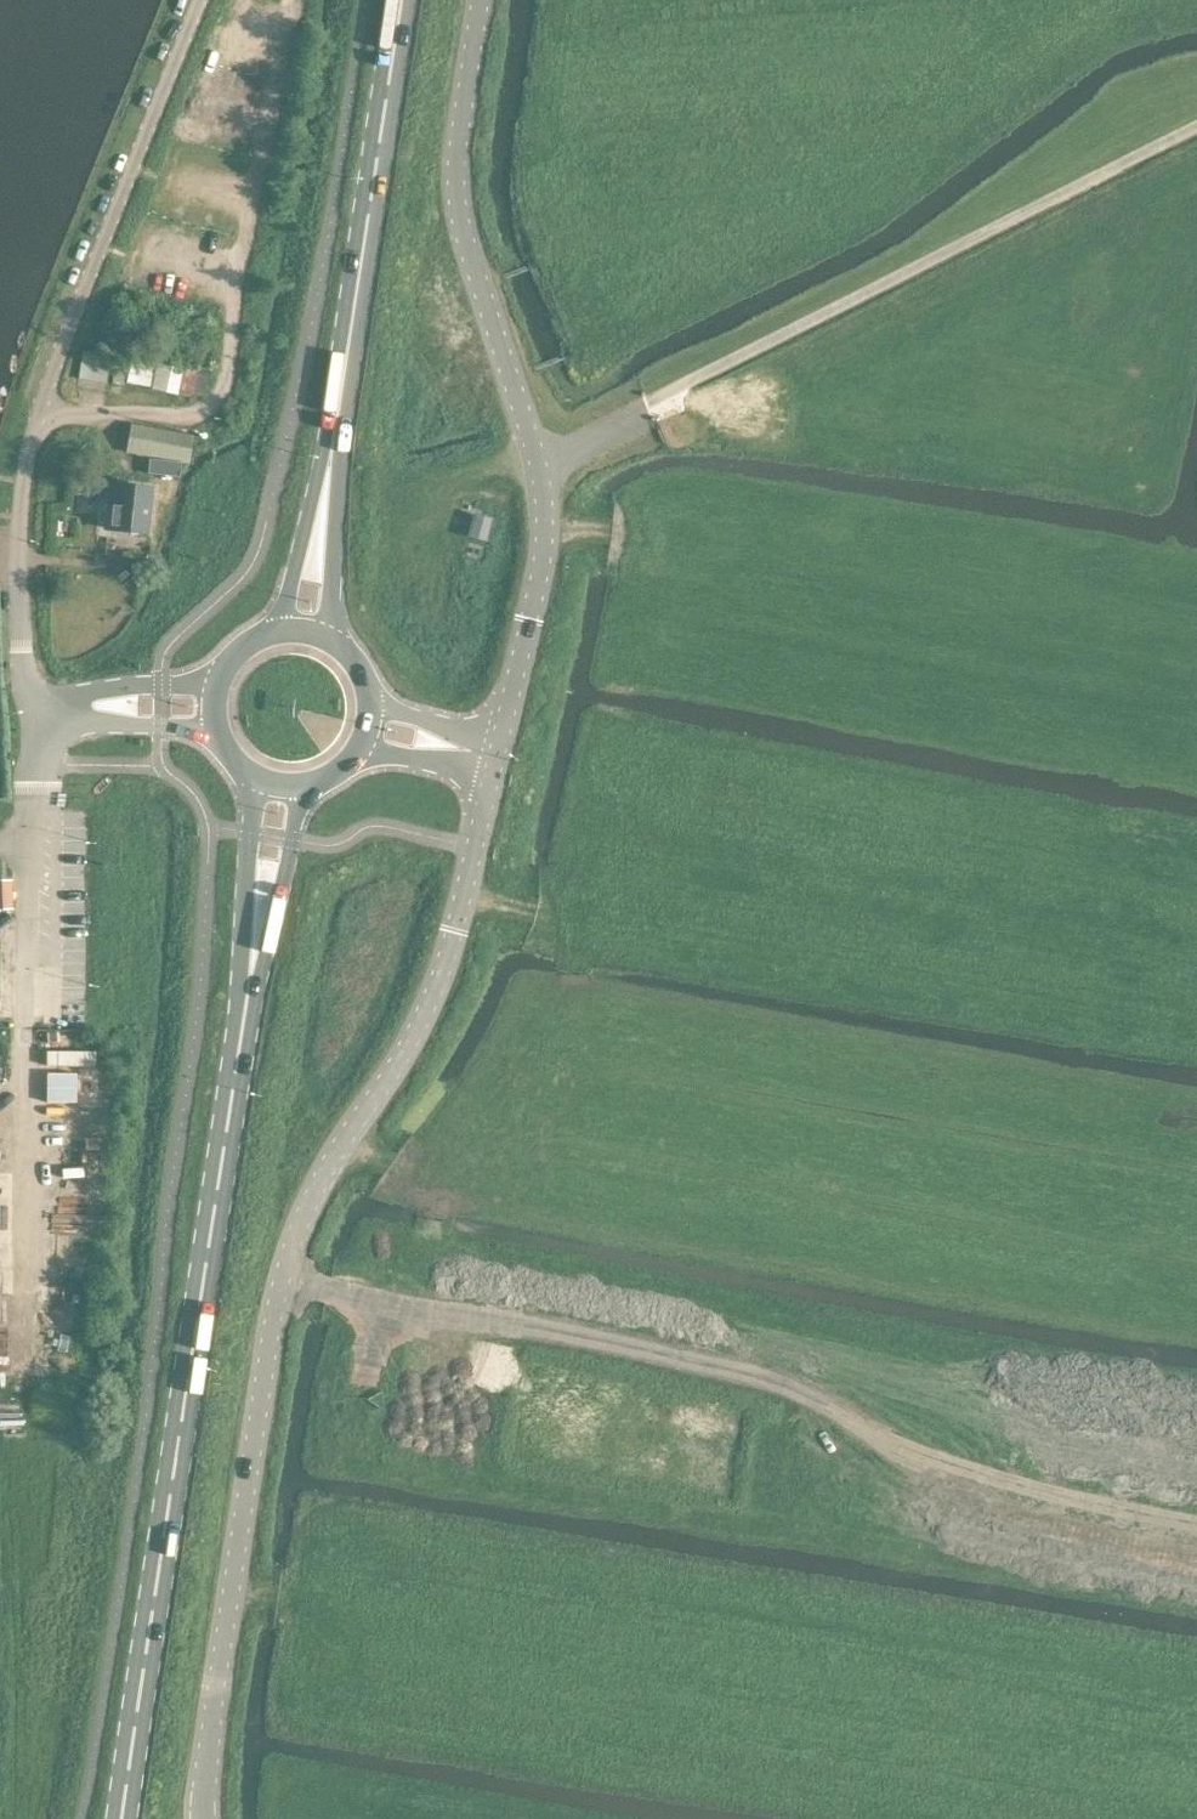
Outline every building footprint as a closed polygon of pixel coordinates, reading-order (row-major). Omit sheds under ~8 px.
[(107,383),(110,358),(81,355),(78,379),(107,383)] [(127,382),(152,387),(156,363),(132,358),(127,382)] [(210,373),(158,362),(153,389),(191,396),(191,393),(205,396),(210,373)] [(126,451),(189,462),(193,436),(131,425),(126,451)] [(148,472),(182,476),(183,463),(150,458),(148,472)] [(151,488),(117,484),(115,500),(114,502),(108,501),(105,526),(112,527),(112,529),(147,533),(151,504),(150,504),(151,488)] [(486,541),(491,520),(492,519),(473,515),(468,536),(486,541)] [(12,908),(12,876),(0,876),(0,908),(12,908)]
